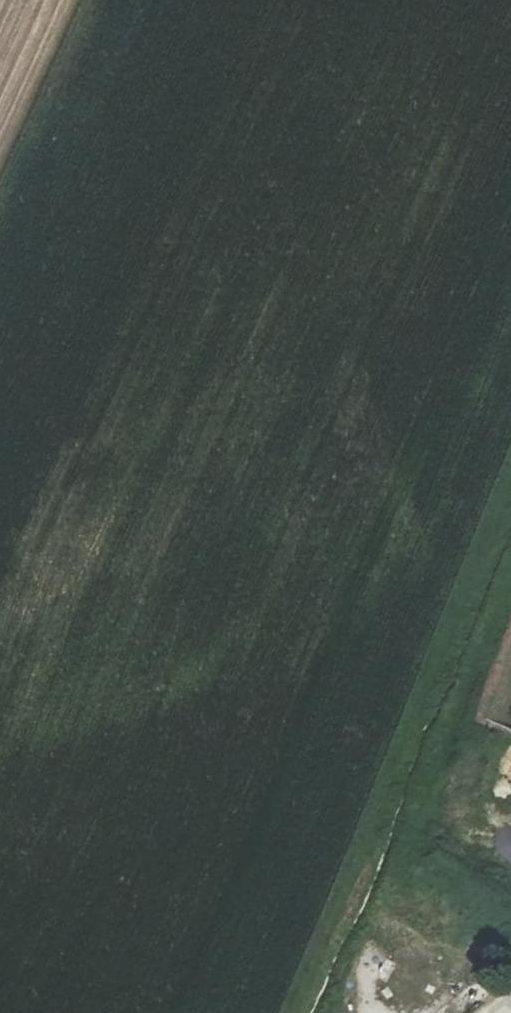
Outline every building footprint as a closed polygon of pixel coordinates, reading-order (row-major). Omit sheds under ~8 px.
[(327,1012),(343,1012),(347,1004),(333,998),(327,1012)]
